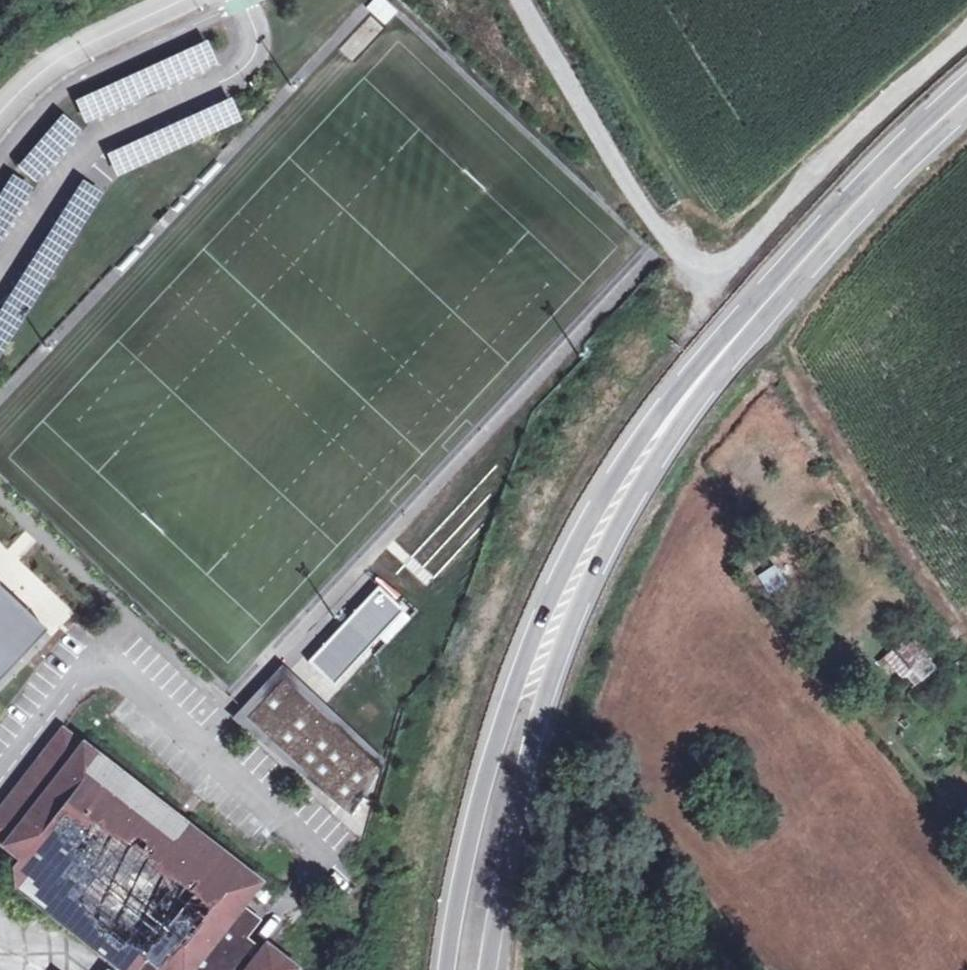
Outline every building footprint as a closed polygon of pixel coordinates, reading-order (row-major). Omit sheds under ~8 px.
[(202,44),(75,103),(86,125),(213,67),(202,44)] [(226,97),(107,150),(118,173),(236,120),(226,97)] [(63,112),(18,165),(38,182),(82,128),(63,112)] [(0,193),(0,242),(34,188),(12,174),(0,193)] [(0,311),(0,351),(103,192),(84,180),(0,311)] [(768,594),(785,583),(772,563),(755,575),(768,594)] [(47,634),(0,589),(0,683),(47,634)] [(404,613),(379,589),(308,664),(334,688),(404,613)] [(922,682),(937,669),(911,639),(887,660),(904,680),(914,673),(922,682)] [(351,817),(365,802),(357,795),(379,772),(283,682),(247,720),(343,810),(351,817)] [(243,965),(254,949),(242,939),(247,933),(231,921),(240,909),(258,887),(82,749),(61,775),(41,760),(0,813),(0,844),(12,854),(22,862),(15,871),(18,889),(120,969),(250,969),(243,965)] [(240,909),(231,921),(247,933),(256,921),(240,909)] [(261,955),(254,949),(243,965),(250,969),(261,955)] [(261,955),(250,969),(292,969),(266,949),(261,955)]
